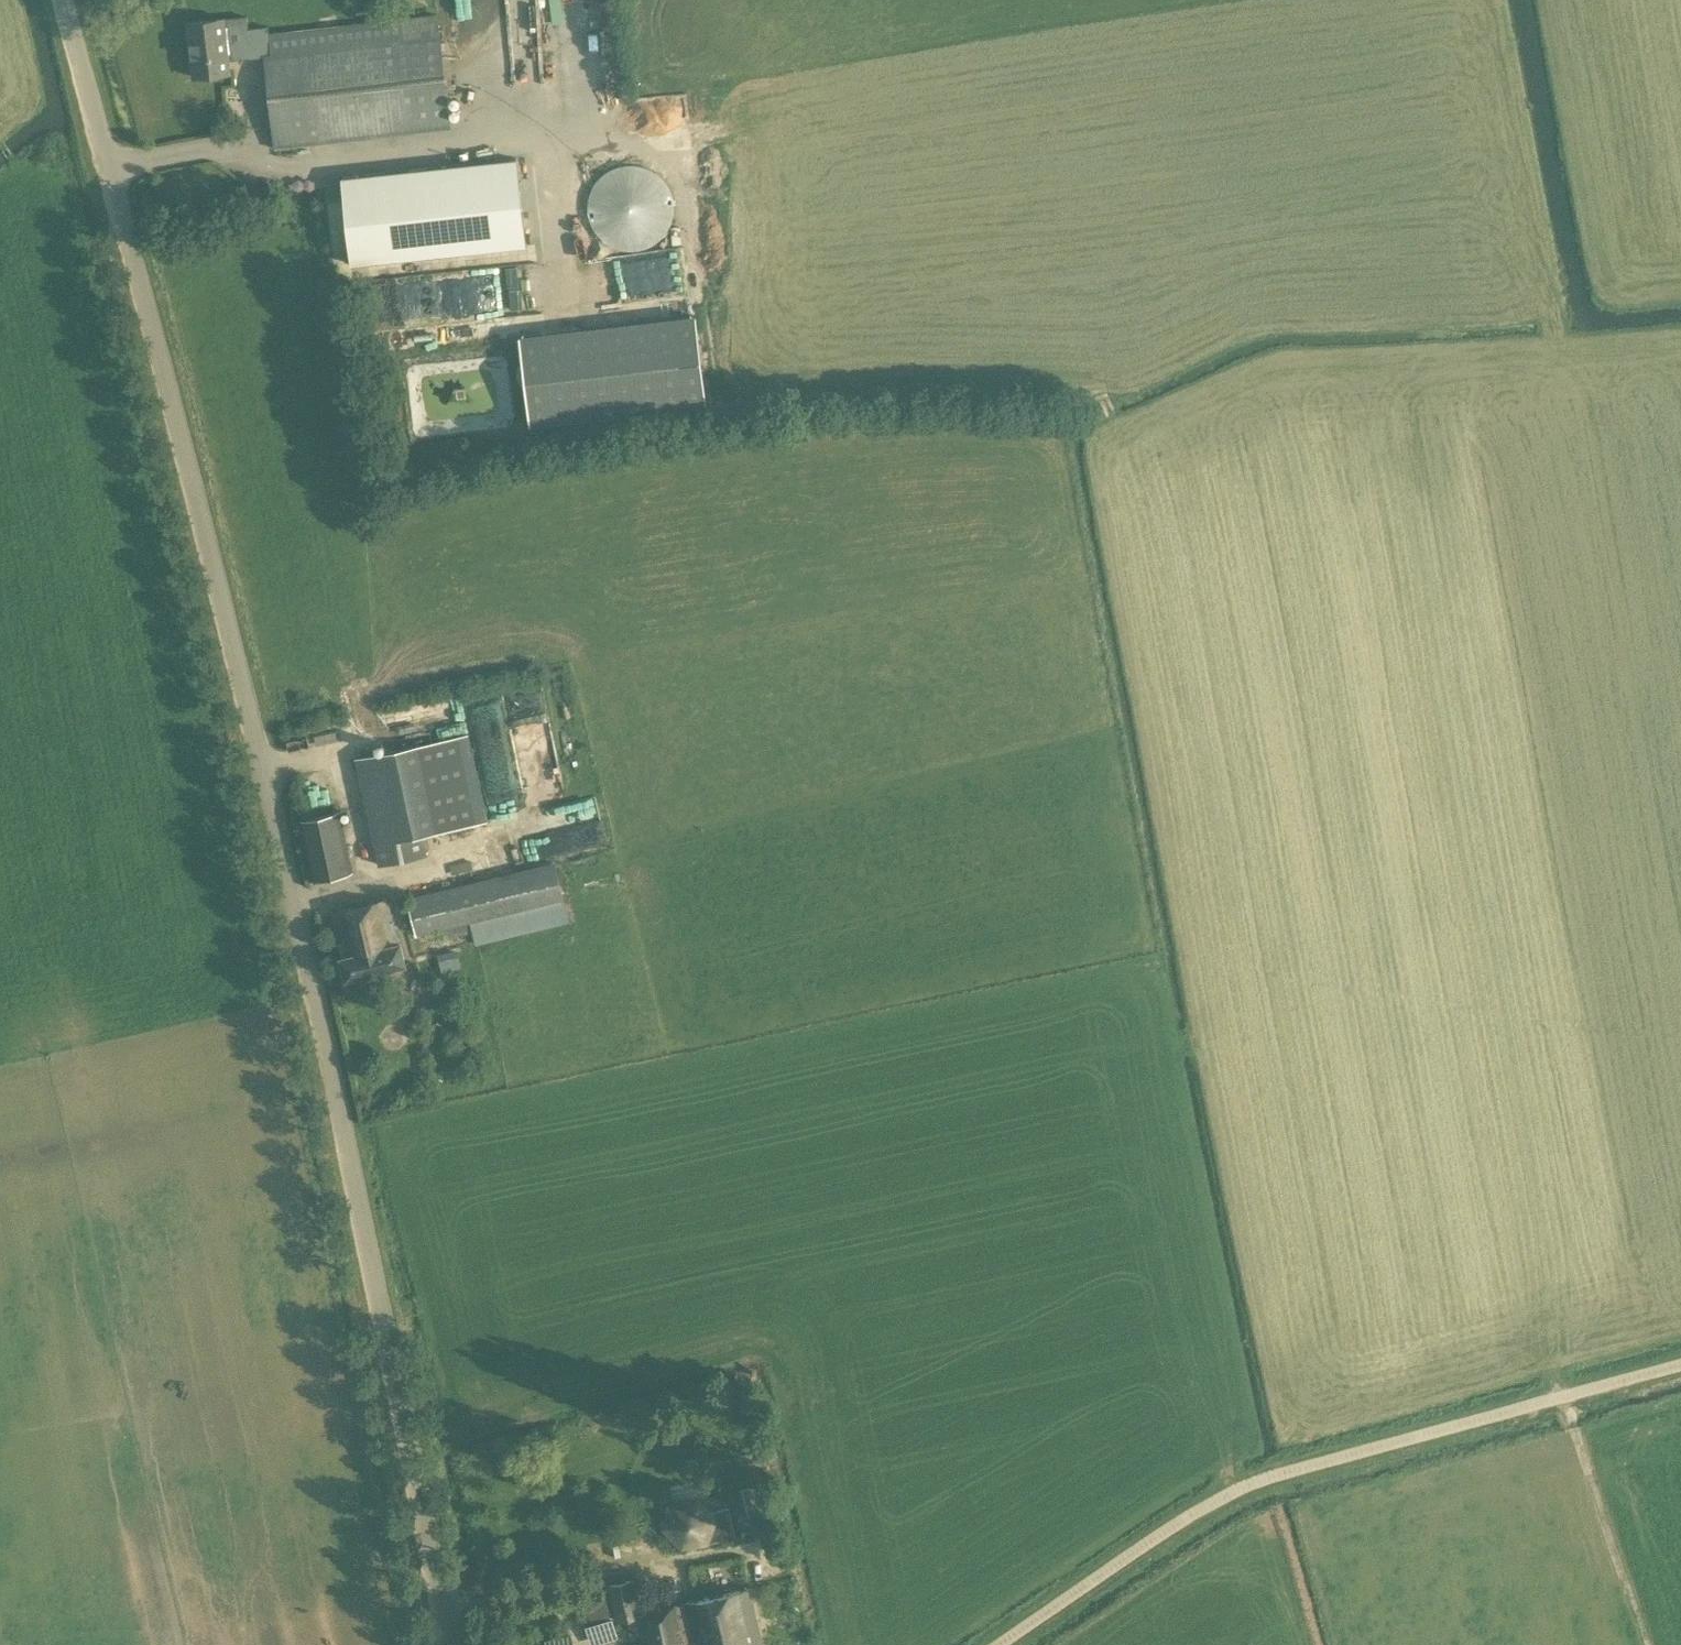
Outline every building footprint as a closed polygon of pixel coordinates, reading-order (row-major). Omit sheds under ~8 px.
[(301,114),(301,118),(476,97),(466,10),(291,30),(301,114)] [(229,59),(271,54),(268,26),(248,28),(247,16),(224,18),(224,17),(186,21),(192,76),(230,71),(229,59)] [(531,67),(529,54),(514,57),(516,69),(531,67)] [(517,157),(341,176),(351,263),(526,245),(517,157)] [(599,178),(595,182),(592,186),(590,190),(589,195),(588,200),(587,205),(587,206),(587,210),(588,215),(590,221),(592,226),(599,236),(603,240),(607,244),(612,245),(618,248),(625,248),(633,249),(638,248),(645,246),(652,243),(658,239),(662,234),(667,228),(671,221),(673,213),(673,203),(671,193),(669,186),(665,180),(660,174),(656,171),(652,168),(646,166),(639,165),(630,163),(623,164),(617,166),(612,168),(608,170),(603,173),(599,178)] [(318,208),(339,207),(338,184),(317,185),(318,208)] [(695,315),(520,336),(530,423),(706,402),(695,315)] [(477,820),(457,733),(355,756),(375,844),(477,820)] [(596,795),(543,804),(550,850),(603,842),(596,795)] [(310,879),(354,870),(341,809),(297,819),(310,879)] [(418,934),(420,934),(562,899),(553,862),(409,897),(418,934)] [(405,962),(400,941),(394,942),(383,897),(331,910),(341,954),(339,955),(344,976),(405,962)] [(708,1543),(708,1542),(736,1537),(729,1507),(712,1510),(698,1496),(671,1500),(662,1528),(682,1548),(708,1543)] [(761,1517),(749,1520),(752,1532),(764,1529),(761,1517)] [(617,1618),(635,1614),(640,1613),(632,1580),(610,1585),(610,1586),(617,1618)] [(640,1613),(635,1614),(641,1642),(629,1644),(762,1644),(749,1587),(640,1613)] [(592,1642),(616,1637),(606,1590),(581,1596),(592,1642)] [(545,1640),(546,1644),(574,1644),(571,1634),(545,1640)]
